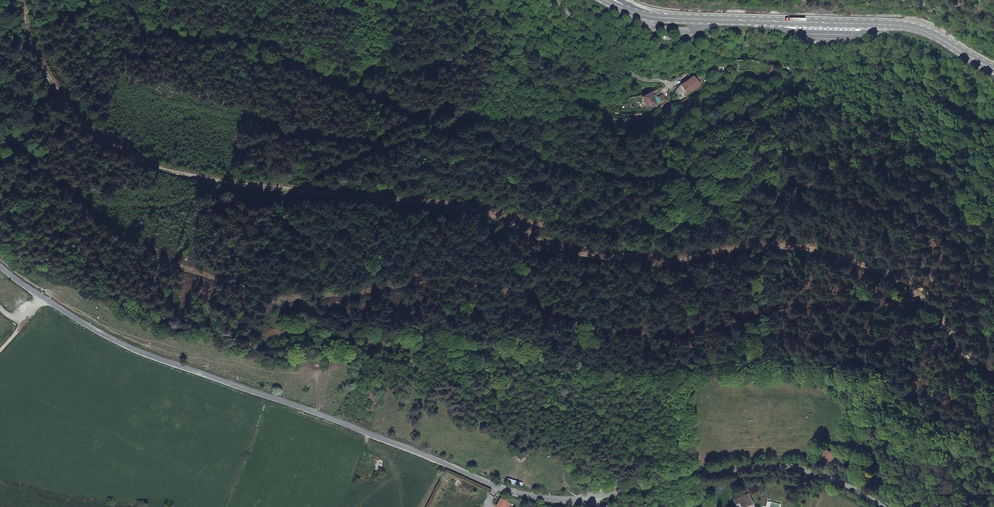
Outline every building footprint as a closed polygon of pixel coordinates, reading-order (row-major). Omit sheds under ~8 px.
[(750,72),(755,62),(741,61),(740,72),(749,72),(750,72)] [(700,87),(693,77),(681,86),(688,95),(700,87)] [(655,103),(667,96),(665,94),(662,96),(660,92),(652,97),(655,103)] [(828,465),(838,450),(829,444),(820,460),(828,465)] [(749,503),(750,503),(747,495),(735,500),(737,505),(739,504),(741,506),(751,506),(749,503)]
